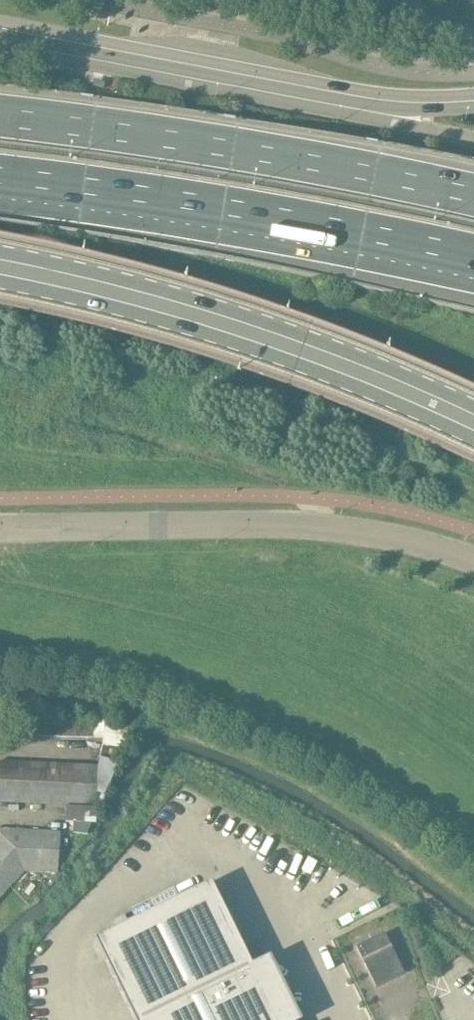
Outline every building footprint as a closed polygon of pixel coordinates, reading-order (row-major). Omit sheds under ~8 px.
[(66,806),(98,806),(100,806),(107,787),(117,767),(123,750),(130,752),(131,748),(127,747),(129,739),(126,738),(128,724),(103,720),(103,717),(94,717),(94,721),(22,718),(21,739),(72,741),(102,744),(97,766),(0,762),(0,803),(66,806)] [(66,806),(66,823),(73,823),(91,823),(92,823),(94,823),(97,823),(97,815),(97,812),(98,806),(66,806)] [(23,873),(59,874),(67,863),(58,861),(59,834),(0,830),(0,899),(23,873)] [(94,939),(134,1019),(302,1019),(270,956),(252,965),(211,882),(94,939)] [(356,948),(376,987),(404,973),(384,933),(356,948)]
